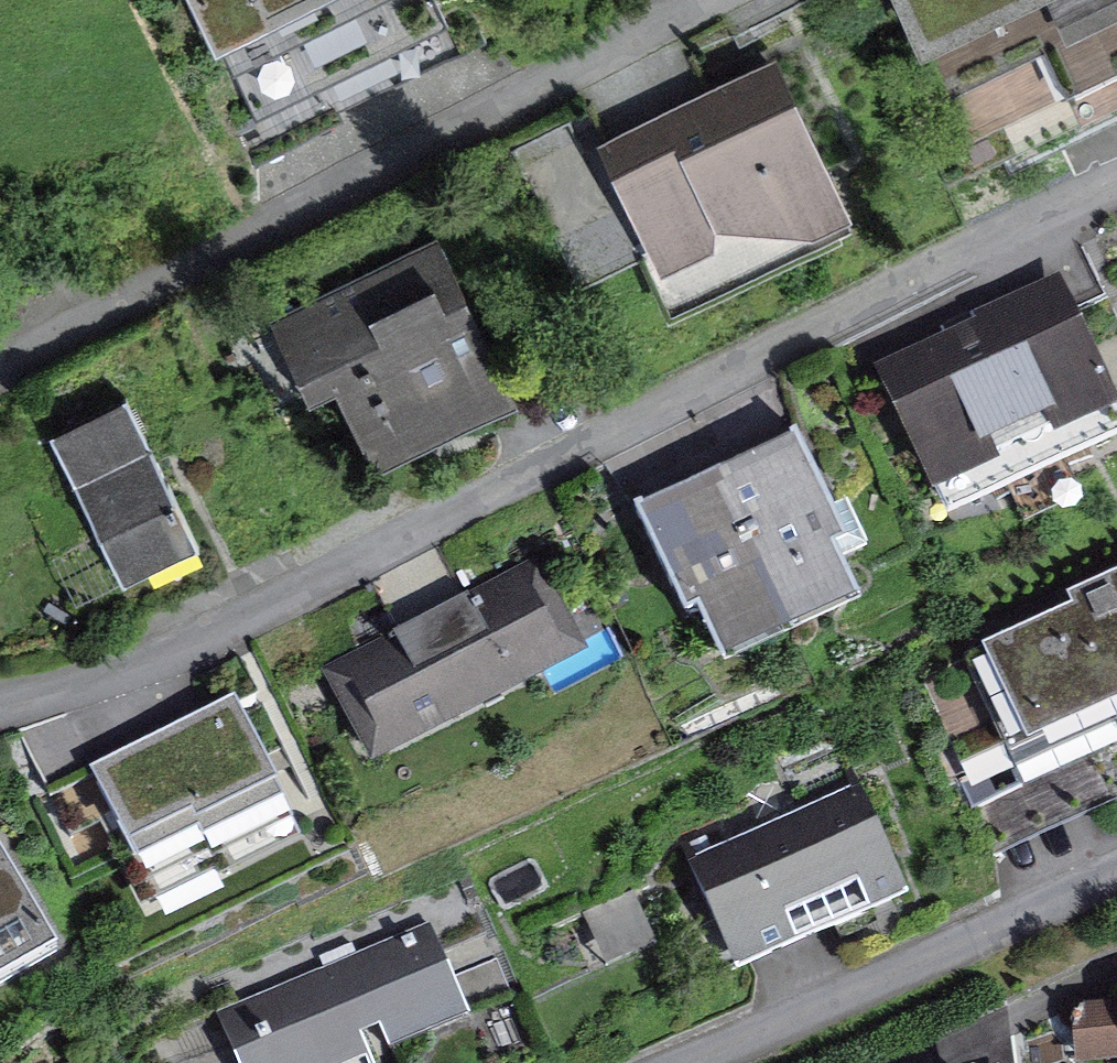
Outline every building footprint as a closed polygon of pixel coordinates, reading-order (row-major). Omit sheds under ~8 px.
[(438,15),(431,0),(222,0),(187,16),(232,111),(438,15)] [(966,155),(1004,136),(1016,161),(1116,112),(1116,0),(891,0),(966,155)] [(594,148),(673,314),(857,227),(778,61),(594,148)] [(435,240),(269,320),(310,404),(335,392),(375,474),(516,406),(435,240)] [(1052,291),(868,371),(926,503),(1110,423),(1052,291)] [(125,407),(55,442),(123,578),(193,544),(125,407)] [(721,485),(791,634),(848,607),(821,551),(840,543),(797,449),(721,485)] [(733,661),(791,634),(721,485),(642,522),(689,623),(711,613),(733,661)] [(535,560),(320,670),(372,770),(586,660),(535,560)] [(981,654),(1033,765),(1116,727),(1116,577),(1065,601),(1071,613),(981,654)] [(236,709),(92,779),(147,891),(291,820),(236,709)] [(858,788),(683,861),(730,971),(905,898),(858,788)] [(60,967),(0,855),(0,998),(60,967)] [(218,1014),(239,1062),(387,1062),(472,1027),(429,924),(218,1014)] [(1071,1013),(1075,1062),(1116,1062),(1116,1009),(1071,1013)]
